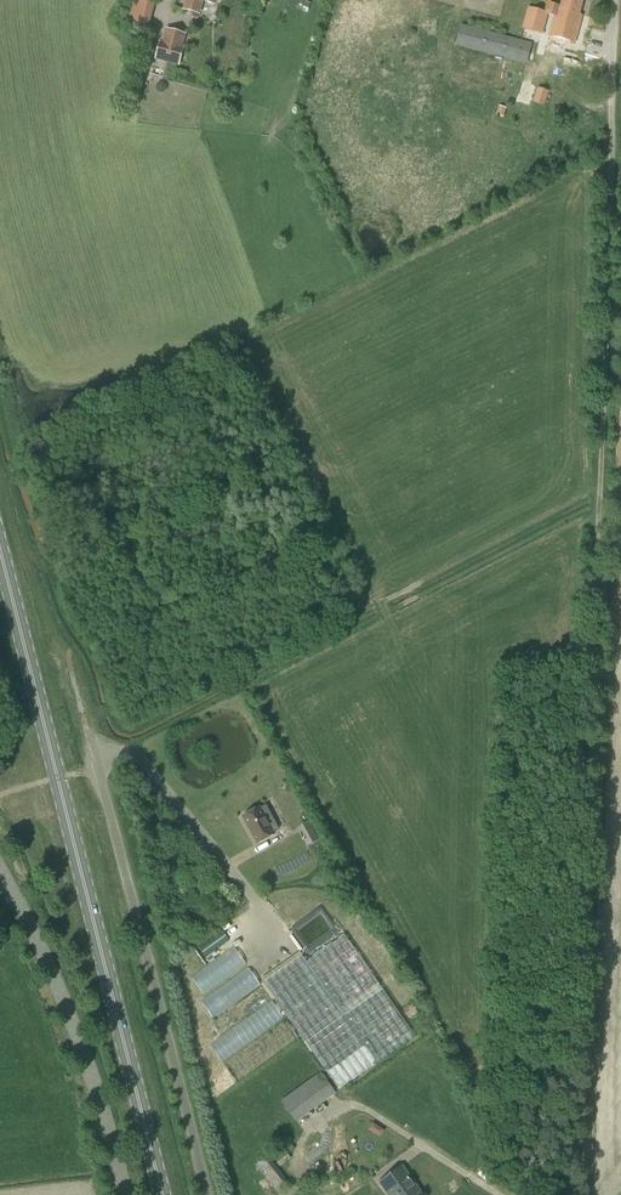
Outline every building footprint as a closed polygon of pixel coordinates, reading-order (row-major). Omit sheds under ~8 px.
[(143,0),(134,0),(127,25),(148,31),(156,3),(143,0)] [(184,10),(194,12),(197,0),(186,0),(184,10)] [(584,0),(562,0),(561,7),(549,3),(546,12),(529,7),(522,29),(543,34),(548,15),(554,17),(549,36),(575,43),(583,16),(580,15),(584,0)] [(527,64),(533,43),(462,25),(456,46),(527,64)] [(172,44),(176,32),(166,30),(163,42),(161,41),(156,59),(178,65),(183,47),(172,44)] [(545,106),(549,91),(545,90),(550,74),(536,70),(531,86),(537,88),(533,103),(545,106)] [(265,817),(271,813),(266,805),(243,817),(258,843),(274,834),(273,832),(265,817)] [(312,820),(300,825),(309,845),(320,840),(312,820)] [(416,1036),(345,935),(307,962),(302,955),(264,982),(339,1090),(416,1036)] [(192,976),(203,991),(234,969),(230,963),(242,955),(235,945),(227,951),(218,938),(205,947),(215,960),(192,976)] [(213,1017),(262,984),(250,967),(201,999),(213,1017)] [(221,1060),(285,1017),(273,1000),(210,1043),(221,1060)] [(296,1123),(316,1108),(301,1087),(281,1101),(296,1123)] [(369,1128),(381,1137),(387,1130),(375,1121),(369,1128)] [(278,1194),(290,1184),(267,1155),(255,1165),(278,1194)] [(419,1191),(401,1166),(378,1182),(387,1194),(413,1194),(419,1191)]
